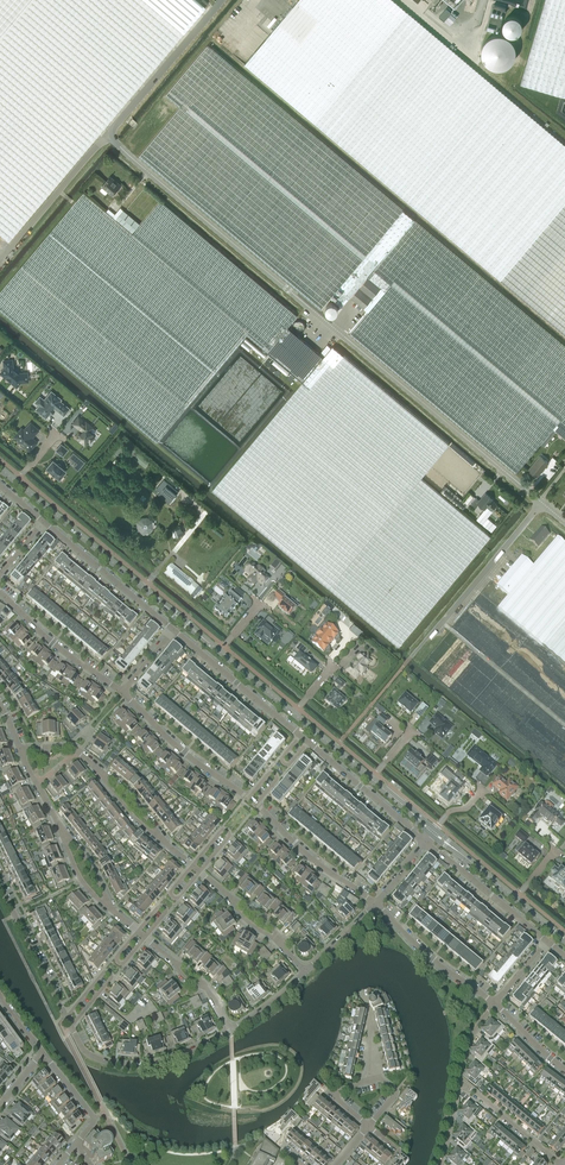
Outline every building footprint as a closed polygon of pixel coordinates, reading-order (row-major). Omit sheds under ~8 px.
[(8,241),(205,7),(197,0),(0,0),(0,235),(8,241)] [(314,123),(407,12),(393,0),(318,0),(291,32),(285,27),(275,39),(269,35),(245,64),(314,123)] [(475,12),(487,19),(497,0),(481,0),(475,12)] [(521,84),(564,97),(564,0),(546,0),(521,84)] [(407,12),(314,123),(346,150),(564,335),(564,145),(407,12)] [(372,271),(367,276),(385,292),(368,312),(350,334),(516,473),(552,430),(553,428),(564,438),(564,346),(415,221),(207,45),(166,94),(180,107),(139,156),(321,309),(331,298),(367,256),(377,265),(372,271)] [(113,195),(121,185),(117,182),(116,183),(109,178),(102,186),(113,195)] [(267,352),(288,327),(297,316),(160,202),(133,234),(83,193),(0,292),(0,310),(37,342),(157,442),(247,335),(267,352)] [(140,224),(123,210),(116,219),(133,232),(140,224)] [(350,297),(367,276),(372,271),(377,265),(367,256),(331,298),(342,307),(350,297)] [(385,292),(367,276),(350,297),(368,312),(385,292)] [(288,327),(267,352),(303,381),(305,379),(310,384),(338,351),(332,346),(323,356),(288,327)] [(449,444),(338,351),(310,384),(305,379),(303,381),(213,489),(398,645),(490,536),(421,478),(449,444)] [(12,368),(11,360),(4,361),(4,368),(1,373),(2,375),(4,377),(6,377),(6,378),(7,377),(11,380),(10,381),(11,382),(11,383),(14,385),(15,385),(16,386),(20,382),(25,381),(25,373),(19,374),(12,368)] [(36,410),(45,417),(49,412),(50,413),(50,412),(52,409),(53,409),(53,408),(54,407),(63,415),(69,408),(59,401),(60,399),(51,391),(44,400),(43,399),(43,400),(40,398),(36,403),(39,405),(36,410)] [(84,444),(88,439),(88,440),(89,440),(90,440),(91,440),(91,439),(92,439),(92,438),(92,437),(91,436),(93,434),(87,429),(90,425),(86,422),(85,423),(78,417),(73,423),(82,431),(80,433),(80,432),(79,432),(78,433),(78,434),(78,435),(77,437),(79,439),(80,440),(80,441),(82,443),(83,442),(84,444)] [(30,422),(23,430),(20,427),(13,435),(17,438),(21,442),(20,443),(20,444),(23,447),(24,447),(25,446),(29,450),(35,444),(31,440),(31,437),(38,430),(30,422)] [(555,432),(552,430),(541,443),(543,446),(555,432)] [(131,446),(125,453),(130,457),(132,454),(135,457),(134,458),(139,462),(144,466),(148,461),(143,457),(138,453),(135,451),(136,450),(131,446)] [(65,452),(59,447),(56,450),(62,455),(65,452)] [(537,477),(549,463),(540,455),(528,470),(537,477)] [(52,460),(46,467),(46,468),(58,478),(59,478),(65,471),(65,470),(60,467),(61,465),(60,464),(59,463),(58,463),(57,464),(53,460),(52,460)] [(163,479),(156,488),(161,492),(171,500),(175,495),(175,494),(176,493),(178,492),(178,491),(163,479)] [(491,510),(496,504),(492,500),(493,499),(485,493),(479,500),(476,497),(471,504),(475,508),(478,504),(485,509),(487,506),(491,510)] [(462,510),(467,504),(456,494),(450,500),(462,510)] [(17,521),(26,529),(30,524),(28,522),(23,517),(23,518),(21,516),(17,521)] [(149,533),(153,528),(152,521),(148,517),(142,518),(137,523),(138,529),(143,533),(149,533)] [(13,526),(21,533),(25,528),(26,529),(17,521),(13,526)] [(9,531),(18,537),(21,533),(13,526),(9,531)] [(174,530),(176,536),(183,534),(181,527),(174,530)] [(538,547),(548,534),(541,528),(534,536),(533,535),(529,540),(538,547)] [(5,535),(14,543),(14,542),(18,537),(9,531),(5,535)] [(2,540),(10,547),(14,543),(5,535),(2,540)] [(41,541),(50,549),(52,551),(59,543),(57,540),(54,544),(52,542),(47,537),(47,538),(45,536),(41,541)] [(533,565),(509,595),(498,608),(564,664),(564,542),(557,536),(533,565)] [(6,551),(9,547),(10,548),(10,547),(2,540),(0,542),(0,546),(6,551)] [(50,549),(41,541),(41,542),(38,546),(46,553),(50,549)] [(34,551),(42,558),(46,553),(38,546),(34,551)] [(29,555),(38,563),(42,558),(34,551),(30,555),(29,555)] [(25,560),(34,567),(38,563),(29,555),(25,560)] [(497,585),(509,595),(533,565),(521,555),(497,585)] [(57,571),(66,560),(61,556),(52,567),(57,571)] [(34,567),(25,560),(26,561),(22,565),(30,572),(34,567)] [(62,575),(70,565),(66,561),(67,560),(66,560),(57,571),(62,575)] [(191,597),(198,587),(171,564),(163,574),(191,597)] [(251,564),(250,565),(249,565),(248,565),(247,565),(246,566),(246,567),(246,568),(246,569),(247,569),(245,571),(251,576),(248,581),(249,581),(248,583),(248,584),(249,585),(250,585),(252,585),(254,585),(257,581),(263,586),(269,578),(263,574),(265,572),(259,567),(257,569),(251,564)] [(18,570),(27,577),(30,572),(22,565),(18,570)] [(70,565),(62,575),(66,579),(75,568),(70,565)] [(71,583),(80,572),(75,568),(66,579),(71,583)] [(27,577),(18,570),(15,574),(14,574),(26,584),(29,579),(27,577)] [(80,572),(71,583),(76,587),(84,576),(80,572)] [(17,585),(19,586),(16,590),(20,593),(23,589),(22,588),(26,584),(14,574),(10,579),(12,580),(11,581),(16,585),(17,585)] [(80,590),(89,580),(89,579),(89,580),(84,576),(76,587),(80,590)] [(89,580),(80,590),(85,594),(94,583),(89,580)] [(90,598),(98,588),(94,584),(94,583),(85,594),(90,598)] [(31,602),(39,593),(40,591),(36,587),(26,598),(31,602)] [(98,588),(90,598),(94,602),(103,591),(98,588)] [(101,604),(108,595),(103,591),(94,602),(99,606),(101,604)] [(231,613),(231,612),(232,611),(233,611),(233,610),(234,609),(235,609),(238,605),(237,605),(239,603),(242,599),(232,591),(229,594),(227,596),(227,595),(223,599),(224,600),(219,606),(218,605),(215,609),(217,611),(216,612),(217,612),(217,613),(219,615),(220,615),(221,614),(227,619),(230,615),(229,614),(231,613)] [(285,613),(289,616),(296,608),(289,603),(291,601),(287,598),(279,591),(274,597),(281,604),(278,607),(282,611),(282,612),(283,611),(285,613),(284,613),(285,614),(285,613)] [(36,606),(43,597),(39,593),(31,602),(32,602),(36,606)] [(108,595),(101,604),(106,608),(112,600),(108,596),(108,595)] [(43,597),(36,606),(41,609),(48,601),(43,597)] [(108,614),(117,603),(112,600),(106,608),(103,611),(108,615),(108,614)] [(48,601),(41,609),(46,613),(53,605),(48,601)] [(0,604),(0,613),(1,614),(0,614),(0,625),(1,625),(11,613),(6,608),(6,607),(7,608),(7,607),(0,603),(0,604)] [(117,603),(108,614),(113,618),(115,616),(122,607),(117,603)] [(53,605),(46,613),(50,617),(57,609),(53,605)] [(120,620),(126,611),(122,607),(115,616),(120,620)] [(321,614),(326,618),(331,612),(326,608),(321,614)] [(57,609),(50,617),(55,621),(62,613),(57,609)] [(126,611),(120,620),(124,623),(131,615),(131,614),(131,615),(126,611)] [(62,613),(55,621),(60,625),(67,617),(62,613)] [(136,619),(131,615),(124,623),(122,626),(127,630),(136,619)] [(271,642),(277,635),(281,632),(273,625),(276,622),(268,616),(265,619),(263,622),(263,623),(258,630),(259,631),(255,636),(261,641),(264,636),(271,642)] [(67,617),(60,625),(64,629),(71,621),(67,617)] [(71,621),(64,629),(69,633),(76,625),(71,621)] [(146,629),(155,636),(159,631),(157,630),(157,629),(152,625),(147,621),(143,626),(146,629)] [(12,623),(6,629),(8,632),(11,634),(8,637),(13,642),(24,631),(20,627),(18,629),(15,626),(14,626),(12,623)] [(328,646),(330,644),(330,643),(331,641),(332,642),(334,639),(334,640),(335,640),(336,641),(338,640),(340,639),(339,636),(338,635),(339,635),(338,634),(327,624),(322,631),(321,630),(321,631),(320,630),(318,630),(316,632),(316,634),(317,635),(318,636),(312,642),(323,652),(324,651),(325,652),(325,651),(326,652),(328,652),(330,650),(330,648),(329,647),(329,646),(328,646)] [(76,625),(69,633),(74,637),(81,628),(76,625)] [(353,628),(360,634),(362,632),(355,626),(353,628)] [(81,628),(74,637),(78,641),(85,632),(81,628)] [(155,636),(146,629),(142,633),(150,640),(154,636),(155,636)] [(24,631),(13,642),(18,647),(21,644),(26,649),(32,643),(26,637),(28,635),(24,631)] [(85,632),(78,641),(83,644),(90,636),(85,632)] [(138,638),(146,645),(150,640),(142,633),(138,638)] [(90,636),(83,644),(88,648),(95,640),(90,636)] [(146,645),(138,638),(136,636),(132,641),(134,643),(142,650),(146,645)] [(95,640),(88,648),(92,652),(99,644),(95,640)] [(130,647),(139,654),(142,650),(134,643),(130,647)] [(295,648),(303,655),(307,649),(300,643),(295,648)] [(37,663),(46,651),(42,647),(40,650),(33,644),(28,651),(33,656),(31,659),(37,663)] [(99,644),(92,652),(97,656),(96,656),(97,657),(104,648),(99,644)] [(170,649),(180,657),(182,659),(186,654),(181,650),(181,649),(176,645),(174,644),(170,649)] [(139,654),(130,647),(126,652),(135,659),(139,654)] [(109,652),(104,648),(97,657),(101,661),(109,652)] [(167,654),(175,661),(176,662),(180,657),(170,649),(167,654)] [(46,651),(37,663),(42,668),(44,665),(50,669),(55,663),(49,657),(51,655),(46,651)] [(123,657),(131,663),(135,659),(126,652),(123,657)] [(163,658),(171,665),(175,661),(167,654),(163,658)] [(311,673),(316,667),(310,663),(311,661),(309,659),(308,660),(300,654),(295,660),(308,671),(311,673)] [(367,658),(363,655),(362,654),(361,654),(360,654),(359,654),(359,655),(358,655),(358,656),(358,657),(358,658),(358,659),(359,660),(352,667),(350,666),(346,671),(356,679),(360,675),(361,676),(367,669),(366,668),(371,661),(368,659),(369,658),(368,658),(367,658)] [(131,663),(123,657),(119,661),(128,669),(128,668),(127,668),(131,663)] [(159,663),(167,670),(171,665),(163,658),(159,663)] [(128,669),(119,661),(116,659),(112,664),(116,668),(121,672),(122,672),(123,674),(128,669)] [(155,668),(163,675),(165,676),(169,672),(167,670),(159,663),(155,668)] [(62,682),(70,669),(65,666),(64,668),(57,664),(52,671),(58,675),(56,678),(62,682)] [(188,676),(195,668),(190,664),(183,672),(188,676)] [(0,671),(0,679),(11,670),(7,665),(0,671)] [(151,672),(159,679),(163,675),(155,668),(151,672)] [(191,683),(199,672),(195,668),(188,676),(186,679),(191,683)] [(70,669),(62,682),(67,686),(70,683),(76,687),(80,680),(74,675),(75,673),(70,669)] [(0,679),(4,684),(15,674),(11,670),(0,679)] [(151,672),(147,677),(155,684),(159,679),(151,672)] [(195,686),(204,676),(199,672),(191,683),(195,686)] [(8,688),(19,679),(15,674),(4,684),(8,688)] [(204,676),(195,686),(200,690),(209,680),(204,676)] [(143,681),(151,689),(155,684),(147,677),(144,681),(143,681)] [(334,690),(334,691),(326,700),(326,701),(330,704),(330,705),(333,707),(337,710),(338,711),(338,710),(338,711),(338,710),(346,701),(347,701),(346,701),(347,700),(346,700),(337,692),(341,688),(345,684),(338,678),(334,683),(338,686),(335,690),(334,690)] [(19,679),(8,688),(12,693),(10,694),(21,685),(17,681),(19,679)] [(204,694),(213,684),(209,680),(200,690),(204,694)] [(87,699),(95,687),(91,683),(89,686),(82,681),(77,688),(83,692),(81,695),(87,699)] [(143,681),(139,686),(140,688),(145,693),(146,692),(147,694),(150,696),(154,691),(151,689),(143,681)] [(213,684),(204,694),(209,698),(218,687),(213,684)] [(14,698),(27,690),(26,691),(21,685),(10,694),(14,698)] [(100,690),(95,687),(87,699),(92,703),(94,700),(100,705),(105,697),(99,693),(100,690)] [(214,702),(223,691),(218,687),(209,698),(214,702)] [(27,690),(14,698),(15,697),(18,702),(30,695),(27,690)] [(223,691),(214,702),(218,706),(227,695),(223,692),(223,691)] [(418,705),(405,694),(398,703),(411,714),(418,705)] [(21,708),(33,701),(33,700),(31,702),(28,697),(31,695),(30,695),(18,702),(21,708)] [(223,710),(232,699),(232,698),(232,699),(227,695),(218,706),(223,710)] [(155,706),(160,710),(167,701),(162,697),(155,706)] [(232,699),(223,710),(228,714),(237,703),(232,699)] [(33,701),(21,708),(24,713),(36,706),(33,701)] [(165,713),(172,705),(167,701),(160,710),(161,709),(165,713)] [(90,714),(93,710),(83,703),(80,707),(90,714)] [(232,718),(241,707),(237,703),(228,714),(227,714),(232,718)] [(423,703),(420,707),(425,711),(428,708),(423,703)] [(172,705),(165,713),(170,717),(177,709),(172,705)] [(36,706),(24,713),(27,718),(40,711),(36,706)] [(241,707),(232,718),(237,722),(246,711),(241,707)] [(74,710),(69,714),(79,724),(81,721),(83,722),(88,717),(79,708),(75,711),(74,710)] [(116,723),(121,727),(131,716),(127,712),(125,714),(119,709),(113,715),(118,720),(116,723)] [(177,709),(170,717),(175,721),(181,713),(177,709)] [(241,726),(251,715),(246,711),(237,722),(241,726)] [(181,713),(175,721),(179,725),(186,716),(181,713)] [(79,724),(69,714),(70,716),(63,724),(71,733),(77,728),(76,727),(79,724)] [(377,721),(368,732),(372,736),(373,735),(385,745),(386,743),(387,744),(390,741),(389,740),(392,736),(382,728),(389,720),(381,714),(376,720),(377,721)] [(437,728),(436,729),(438,731),(436,734),(442,739),(452,727),(437,714),(430,722),(437,728)] [(251,715),(241,726),(246,730),(255,719),(251,715)] [(131,716),(121,727),(126,732),(128,730),(133,735),(139,729),(133,723),(136,721),(131,716)] [(186,716),(179,725),(184,729),(191,720),(186,716)] [(251,734),(260,722),(255,719),(246,730),(251,734)] [(191,720),(184,729),(189,732),(195,724),(191,720)] [(48,736),(47,722),(41,723),(41,725),(36,725),(37,738),(44,738),(44,736),(48,736)] [(54,722),(47,722),(48,736),(52,736),(52,737),(59,736),(59,724),(54,724),(54,722)] [(260,722),(251,734),(256,738),(265,726),(260,722)] [(195,724),(189,732),(193,736),(200,728),(195,724)] [(200,728),(193,736),(198,740),(205,732),(200,728)] [(141,730),(135,736),(137,739),(140,741),(137,744),(142,749),(153,738),(149,734),(147,736),(143,732),(141,730)] [(96,742),(108,750),(111,744),(109,743),(112,739),(102,732),(98,737),(99,738),(96,742)] [(205,732),(198,740),(203,744),(209,736),(205,732)] [(272,741),(280,748),(285,743),(283,741),(284,741),(279,736),(278,737),(276,735),(272,741)] [(209,736),(203,744),(207,748),(214,740),(209,736)] [(153,738),(142,749),(147,754),(149,751),(155,756),(161,750),(155,744),(157,742),(153,738)] [(214,740),(207,748),(212,752),(219,744),(214,740)] [(280,748),(272,741),(267,747),(275,753),(280,748),(280,749),(280,748)] [(108,750),(96,742),(94,745),(93,744),(89,750),(99,757),(102,754),(104,755),(108,750)] [(219,744),(212,752),(217,756),(223,748),(219,744)] [(267,747),(263,752),(271,759),(272,759),(271,759),(275,753),(267,747)] [(471,752),(469,752),(468,754),(468,756),(470,758),(471,758),(479,764),(479,765),(483,768),(480,771),(487,776),(489,772),(490,773),(496,765),(485,756),(485,755),(483,753),(482,754),(474,747),(471,752)] [(217,756),(221,760),(228,752),(223,748),(217,756)] [(0,749),(0,761),(13,756),(10,749),(3,752),(2,749),(0,749)] [(409,763),(406,766),(410,770),(413,767),(416,770),(415,771),(420,774),(425,768),(422,765),(424,762),(420,759),(421,758),(416,754),(416,755),(412,751),(405,760),(409,763)] [(160,766),(165,770),(175,758),(170,755),(168,757),(162,752),(156,758),(162,763),(160,766)] [(228,752),(221,760),(226,763),(225,764),(226,764),(233,756),(228,752)] [(271,759),(263,752),(258,758),(267,765),(271,759)] [(432,767),(437,761),(430,755),(425,760),(432,767)] [(0,761),(0,769),(0,768),(2,772),(9,769),(8,765),(14,763),(13,760),(14,760),(13,756),(0,761)] [(117,758),(118,759),(110,768),(115,772),(123,763),(124,761),(119,756),(117,758)] [(233,756),(226,764),(230,768),(238,759),(233,756)] [(253,763),(262,770),(266,765),(267,765),(258,758),(256,756),(252,762),(253,763)] [(175,758),(165,770),(170,775),(173,772),(178,777),(184,770),(178,765),(180,762),(175,758)] [(299,764),(308,771),(309,773),(312,771),(317,765),(314,763),(312,765),(311,764),(311,763),(306,759),(305,759),(304,758),(299,764)] [(507,764),(513,769),(517,764),(511,759),(507,764)] [(75,766),(72,768),(79,777),(87,770),(80,760),(74,764),(75,766)] [(120,776),(127,766),(123,763),(115,772),(120,776)] [(262,770),(253,763),(249,769),(258,776),(258,775),(257,775),(262,770)] [(308,771),(299,764),(299,765),(295,770),(303,777),(308,771)] [(127,766),(120,776),(124,779),(132,770),(127,766)] [(79,777),(72,768),(69,771),(68,769),(62,774),(70,784),(79,777)] [(441,783),(438,787),(438,789),(440,790),(442,790),(443,789),(444,791),(439,797),(448,804),(453,799),(455,801),(458,797),(456,796),(460,790),(465,784),(445,768),(440,774),(451,783),(446,789),(444,787),(445,786),(445,785),(443,783),(441,783)] [(9,769),(2,772),(4,776),(6,776),(9,781),(7,782),(21,774),(19,771),(18,772),(17,769),(11,772),(9,769)] [(253,782),(258,776),(249,769),(244,774),(246,776),(251,781),(251,780),(253,782)] [(137,774),(132,770),(124,779),(129,783),(128,784),(137,774)] [(303,777),(295,770),(291,775),(290,774),(290,775),(298,782),(303,777)] [(190,789),(199,777),(194,773),(192,776),(185,771),(180,778),(186,782),(184,785),(190,789)] [(132,788),(144,778),(143,778),(138,773),(137,774),(128,784),(132,788)] [(21,774),(7,782),(10,789),(11,788),(12,792),(20,788),(18,784),(25,781),(21,774)] [(54,782),(63,793),(62,791),(70,784),(62,774),(57,778),(58,780),(54,782)] [(298,782),(290,775),(285,780),(294,788),(298,782)] [(314,786),(319,790),(328,779),(323,775),(314,786)] [(199,777),(190,789),(196,793),(198,790),(204,795),(209,787),(202,783),(204,780),(199,777)] [(502,790),(499,793),(507,800),(511,795),(511,796),(513,796),(514,794),(514,793),(513,792),(517,787),(509,781),(507,784),(499,777),(494,784),(500,789),(500,788),(502,790)] [(144,778),(132,788),(133,787),(137,792),(148,783),(144,778)] [(319,790),(324,794),(332,783),(328,780),(329,779),(328,779),(319,790)] [(294,788),(285,780),(285,781),(281,786),(289,793),(294,788)] [(90,793),(98,786),(95,781),(86,788),(89,792),(90,793)] [(63,793),(54,782),(51,785),(50,783),(45,788),(53,798),(57,795),(58,797),(63,793)] [(141,796),(152,787),(148,783),(137,792),(141,796)] [(332,783),(324,794),(328,798),(337,787),(332,783)] [(94,798),(102,791),(98,786),(90,793),(89,792),(87,793),(89,796),(91,795),(94,798)] [(289,793),(281,786),(277,791),(276,791),(285,798),(289,793)] [(20,788),(12,792),(14,795),(17,801),(32,793),(28,787),(21,791),(20,788)] [(152,787),(141,796),(144,801),(156,792),(155,792),(154,794),(150,789),(152,788),(152,787)] [(337,787),(328,798),(333,802),(342,791),(337,787)] [(215,807),(224,794),(219,791),(217,793),(210,788),(205,796),(211,800),(209,803),(215,807)] [(98,803),(106,796),(102,791),(94,798),(97,801),(98,803)] [(285,798),(276,791),(271,797),(273,798),(273,799),(278,803),(280,804),(285,798)] [(342,791),(333,802),(337,806),(347,794),(346,795),(342,791)] [(148,806),(159,797),(156,792),(144,801),(148,806)] [(32,793),(17,801),(20,807),(21,807),(23,810),(30,806),(28,803),(34,800),(32,797),(33,797),(32,793)] [(224,794),(215,807),(221,811),(223,808),(225,809),(224,811),(229,814),(235,804),(231,801),(231,802),(227,800),(229,797),(224,794)] [(347,794),(337,806),(342,810),(352,798),(347,794)] [(102,807),(110,801),(106,796),(98,803),(97,801),(95,803),(97,806),(99,804),(102,807)] [(159,797),(148,806),(152,811),(163,802),(159,797)] [(352,798),(342,810),(346,814),(347,813),(356,803),(351,799),(352,799),(352,798)] [(110,801),(102,807),(104,810),(105,812),(114,805),(110,801)] [(156,815),(167,806),(163,802),(152,811),(156,815)] [(356,803),(347,813),(351,817),(361,806),(360,806),(356,803)] [(68,804),(59,810),(63,815),(72,809),(73,810),(75,808),(72,806),(70,807),(68,804)] [(109,817),(117,810),(114,805),(105,812),(104,810),(102,812),(105,815),(107,813),(109,817)] [(533,813),(528,819),(534,824),(539,818),(538,818),(540,815),(543,818),(552,826),(555,822),(561,827),(564,822),(559,818),(560,817),(545,805),(539,812),(537,810),(534,814),(533,813)] [(30,806),(23,810),(25,814),(24,814),(27,820),(40,813),(42,812),(40,809),(39,809),(37,806),(32,809),(30,806)] [(160,820),(171,811),(167,806),(156,815),(160,820)] [(361,806),(351,817),(356,821),(366,810),(361,806)] [(293,821),(301,812),(296,808),(288,817),(293,821)] [(502,818),(489,808),(479,820),(491,831),(502,818)] [(72,809),(63,815),(67,820),(75,813),(73,810),(72,809)] [(117,810),(109,817),(112,820),(113,821),(121,815),(117,810)] [(366,810),(356,821),(361,825),(370,814),(365,811),(366,810)] [(163,825),(173,817),(169,813),(171,811),(160,820),(163,825)] [(40,813),(27,820),(31,826),(33,829),(37,827),(40,825),(39,822),(45,818),(42,812),(40,813)] [(298,824),(305,816),(301,812),(293,821),(294,821),(298,824)] [(75,813),(67,820),(71,825),(79,818),(80,819),(82,818),(80,815),(78,817),(75,813)] [(204,819),(215,828),(219,824),(208,814),(204,819)] [(370,814),(361,825),(365,829),(374,818),(370,814)] [(117,826),(125,819),(121,815),(113,821),(112,820),(110,821),(112,824),(114,823),(117,826)] [(303,828),(310,820),(305,816),(298,824),(303,828)] [(167,829),(178,821),(178,820),(176,822),(173,817),(163,825),(167,829)] [(79,818),(71,825),(75,829),(83,823),(80,819),(79,818)] [(374,818),(365,829),(370,833),(379,822),(374,818)] [(125,819),(117,826),(119,829),(120,831),(129,824),(125,819)] [(215,828),(204,819),(206,821),(202,825),(211,833),(215,828)] [(308,832),(315,824),(310,820),(303,828),(308,832)] [(178,821),(167,829),(171,834),(182,825),(178,821)] [(379,822),(370,833),(375,837),(384,826),(384,825),(383,826),(379,822)] [(83,823),(75,829),(78,834),(87,827),(88,829),(90,827),(87,824),(86,826),(83,823)] [(253,839),(264,828),(260,824),(258,826),(254,823),(248,829),(251,832),(248,834),(253,839)] [(124,836),(133,829),(129,824),(120,831),(119,829),(117,831),(120,834),(122,832),(124,836)] [(312,836),(319,828),(315,824),(308,832),(312,836)] [(37,827),(33,829),(34,833),(36,832),(39,838),(52,833),(49,826),(42,829),(40,825),(37,827)] [(211,833),(202,825),(198,830),(196,828),(196,829),(207,838),(211,833)] [(87,827),(78,834),(82,839),(90,832),(94,829),(91,826),(90,827),(88,829),(87,827)] [(384,826),(375,837),(380,841),(389,830),(384,826)] [(264,828),(253,839),(258,844),(261,842),(266,847),(272,841),(266,835),(268,833),(264,828)] [(317,840),(324,831),(319,828),(312,836),(317,840)] [(133,829),(124,836),(128,840),(139,831),(136,833),(133,829)] [(192,833),(203,842),(207,838),(196,829),(192,833)] [(520,830),(515,836),(524,844),(529,838),(520,830)] [(133,847),(143,835),(139,831),(128,840),(134,846),(133,847)] [(322,844),(329,835),(324,831),(317,840),(322,844)] [(90,832),(82,839),(86,844),(94,837),(95,838),(97,837),(95,834),(93,835),(90,832)] [(52,833),(39,838),(41,844),(39,845),(41,849),(49,846),(47,842),(53,840),(52,837),(53,836),(52,833)] [(203,842),(192,833),(189,838),(188,837),(188,838),(199,847),(203,842)] [(0,837),(0,843),(8,839),(6,834),(0,837)] [(143,835),(133,847),(138,851),(147,840),(142,836),(143,835)] [(327,847),(333,839),(329,835),(322,844),(327,847)] [(399,840),(408,847),(412,843),(410,841),(411,841),(406,836),(405,837),(403,835),(399,840)] [(94,837),(86,844),(90,848),(98,842),(101,839),(99,836),(97,837),(95,838),(94,837)] [(199,847),(188,838),(183,843),(185,845),(184,846),(188,850),(189,848),(194,852),(199,847)] [(393,843),(404,852),(407,847),(408,848),(408,847),(399,840),(397,838),(393,843)] [(0,843),(0,850),(11,845),(8,839),(0,843)] [(331,851),(338,843),(333,839),(327,847),(331,851)] [(142,855),(151,844),(147,840),(138,851),(142,855)] [(231,849),(243,858),(250,850),(239,841),(236,844),(237,844),(236,846),(235,845),(231,849)] [(98,842),(90,848),(93,852),(94,853),(102,846),(103,848),(105,846),(103,843),(101,845),(98,842)] [(276,862),(287,851),(282,847),(280,849),(274,843),(268,849),(278,859),(276,862)] [(336,855),(343,847),(338,843),(331,851),(336,855)] [(404,852),(393,843),(389,848),(400,856),(404,852)] [(524,846),(521,843),(515,850),(518,853),(518,854),(531,865),(539,856),(525,844),(524,846)] [(151,844),(142,855),(147,858),(156,848),(151,844)] [(0,850),(0,851),(1,853),(0,854),(0,857),(14,850),(11,845),(0,850)] [(49,846),(41,849),(42,853),(44,852),(47,858),(60,853),(58,849),(57,850),(56,846),(50,849),(49,846)] [(102,846),(94,853),(97,858),(106,851),(103,848),(102,846)] [(341,859),(347,851),(343,847),(336,855),(341,859)] [(156,848),(147,858),(152,863),(161,852),(156,848)] [(385,852),(396,861),(400,856),(389,848),(385,852)] [(98,865),(109,856),(112,854),(108,849),(106,851),(97,858),(101,862),(98,865)] [(243,858),(231,849),(228,853),(229,854),(228,855),(225,858),(232,863),(234,861),(238,864),(243,858)] [(14,850),(0,857),(1,859),(4,858),(5,861),(15,856),(12,851),(14,850)] [(287,851),(276,862),(281,867),(284,864),(286,867),(285,868),(287,871),(289,869),(295,863),(289,857),(291,855),(287,851)] [(345,863),(352,855),(347,851),(341,859),(345,863)] [(384,859),(392,866),(396,861),(385,852),(388,854),(384,859)] [(47,858),(44,859),(48,869),(49,869),(57,865),(55,862),(62,859),(60,853),(47,858)] [(162,853),(156,860),(159,862),(165,855),(162,853)] [(15,856),(5,861),(8,867),(18,862),(21,860),(18,855),(15,856)] [(349,867),(357,859),(352,855),(345,863),(350,867),(349,867)] [(109,856),(98,865),(101,869),(114,863),(109,856),(110,856),(109,856)] [(424,861),(433,868),(437,863),(435,862),(435,861),(430,857),(428,856),(424,861)] [(378,862),(388,870),(392,866),(384,859),(382,857),(378,862)] [(232,863),(225,858),(223,860),(223,861),(222,862),(221,861),(218,865),(229,875),(236,867),(232,863)] [(357,859),(349,867),(354,872),(362,863),(357,859)] [(440,860),(437,863),(443,867),(445,864),(446,865),(443,869),(445,870),(448,867),(440,860)] [(164,866),(175,876),(176,875),(175,875),(180,870),(175,866),(176,864),(172,861),(170,862),(169,861),(164,866)] [(433,868),(424,861),(424,862),(421,866),(429,873),(433,868)] [(18,862),(8,867),(11,872),(21,867),(18,862)] [(374,867),(384,875),(388,870),(378,862),(374,867)] [(114,869),(115,871),(117,870),(116,866),(114,867),(112,864),(114,863),(101,869),(102,869),(105,874),(114,869)] [(57,865),(49,869),(50,872),(52,879),(68,872),(65,866),(58,869),(57,865)] [(229,875),(218,865),(214,869),(214,870),(214,869),(215,870),(214,871),(211,874),(222,883),(229,875)] [(301,884),(310,871),(306,868),(304,870),(297,865),(292,872),(298,876),(295,879),(301,884)] [(549,876),(549,877),(551,879),(556,883),(555,884),(555,885),(558,887),(559,887),(560,886),(564,890),(564,871),(561,867),(558,865),(557,865),(555,868),(551,873),(549,876)] [(161,871),(172,880),(175,876),(164,866),(166,868),(166,869),(163,873),(161,871)] [(429,873),(421,866),(417,871),(425,877),(429,873)] [(21,867),(11,872),(12,875),(10,876),(11,879),(23,872),(21,867)] [(371,871),(381,880),(381,879),(384,875),(374,867),(371,871)] [(114,869),(105,874),(108,879),(117,874),(115,871),(114,869)] [(172,880),(161,871),(157,876),(168,885),(172,880)] [(315,875),(310,871),(301,884),(307,888),(309,885),(314,890),(320,883),(313,878),(315,875)] [(381,880),(371,871),(366,876),(370,879),(369,880),(375,884),(377,885),(381,880)] [(425,877),(417,871),(413,875),(421,882),(423,884),(427,879),(425,877)] [(23,872),(11,879),(12,881),(15,880),(16,883),(27,877),(26,878),(23,872)] [(68,872),(52,879),(55,885),(56,885),(57,888),(65,885),(63,882),(69,880),(68,877),(69,876),(68,872)] [(120,880),(121,881),(123,880),(121,877),(119,878),(117,874),(108,879),(111,885),(120,880)] [(246,892),(255,881),(254,881),(253,882),(248,878),(249,877),(246,874),(239,883),(240,883),(241,882),(243,884),(239,888),(243,892),(244,891),(246,892)] [(421,882),(413,875),(409,880),(417,887),(421,882)] [(153,881),(164,890),(168,885),(157,876),(153,881)] [(441,890),(449,880),(445,876),(436,886),(441,890)] [(19,888),(30,883),(27,877),(16,883),(19,888)] [(120,880),(111,885),(113,890),(125,884),(123,885),(121,881),(120,880)] [(417,887),(409,880),(405,885),(416,893),(420,889),(417,887)] [(447,893),(454,884),(449,881),(450,880),(449,880),(441,890),(446,894),(447,893)] [(164,890),(153,881),(149,885),(160,894),(164,890)] [(256,896),(263,888),(255,881),(246,892),(247,893),(246,894),(250,898),(254,893),(257,895),(256,896)] [(22,894),(36,886),(33,888),(30,883),(19,888),(22,894)] [(116,896),(119,894),(123,897),(128,891),(125,884),(113,890),(116,896)] [(319,892),(320,893),(325,886),(322,884),(317,891),(319,892)] [(454,884),(447,893),(451,896),(458,888),(454,884)] [(145,890),(156,899),(160,894),(149,885),(145,890)] [(416,893),(405,885),(401,889),(410,896),(412,898),(416,893)] [(36,886),(22,894),(25,900),(32,896),(33,900),(41,896),(36,886)] [(193,895),(205,904),(203,903),(207,897),(209,899),(212,896),(201,887),(198,890),(199,890),(198,892),(197,891),(196,890),(193,895)] [(262,906),(271,895),(263,888),(256,896),(256,897),(257,895),(260,897),(256,902),(260,905),(261,904),(262,906)] [(332,890),(328,888),(324,895),(327,897),(332,890)] [(458,888),(451,896),(449,899),(454,903),(456,900),(463,892),(458,888)] [(410,896),(401,889),(398,894),(397,893),(406,901),(410,896)] [(156,899),(145,890),(147,892),(143,896),(141,894),(141,895),(152,904),(156,899)] [(339,904),(340,906),(350,917),(352,915),(353,913),(355,911),(356,909),(352,906),(353,904),(354,905),(358,900),(343,891),(339,896),(344,902),(340,906),(339,904)] [(71,907),(72,907),(84,896),(81,893),(80,894),(78,892),(73,896),(71,894),(65,899),(67,902),(69,901),(73,906),(71,907)] [(316,900),(318,902),(323,895),(320,893),(319,892),(314,898),(316,900)] [(463,892),(456,900),(461,904),(468,895),(467,896),(463,892)] [(406,901),(397,893),(393,898),(395,900),(394,900),(400,905),(397,908),(400,910),(403,907),(402,906),(406,901)] [(152,904),(141,895),(137,899),(148,908),(152,904)] [(187,903),(198,913),(198,912),(194,909),(196,907),(200,910),(205,904),(193,895),(190,899),(191,900),(190,901),(189,901),(187,903)] [(272,910),(279,902),(271,895),(262,906),(264,907),(263,908),(267,911),(271,907),(273,909),(272,910)] [(465,908),(473,899),(468,895),(461,904),(465,908)] [(79,915),(85,909),(83,907),(89,901),(84,896),(72,907),(76,913),(77,912),(79,915)] [(148,908),(137,899),(139,901),(136,905),(135,905),(133,903),(133,904),(144,913),(148,908)] [(470,912),(477,904),(473,900),(473,899),(465,908),(470,912)] [(279,919),(287,909),(279,902),(272,910),(273,910),(274,909),(276,911),(272,916),(276,919),(277,918),(279,919)] [(179,911),(191,921),(198,913),(187,903),(185,906),(185,907),(184,908),(183,907),(179,911)] [(35,921),(50,913),(45,904),(38,908),(39,911),(32,915),(35,921)] [(144,913),(133,904),(129,909),(130,911),(129,912),(133,916),(135,914),(140,918),(144,913)] [(333,907),(329,910),(334,915),(338,920),(338,919),(339,918),(343,923),(345,921),(347,920),(348,918),(350,917),(340,906),(339,904),(338,905),(340,906),(336,910),(333,907)] [(477,904),(470,912),(468,914),(473,918),(475,916),(482,907),(481,907),(477,904)] [(88,922),(98,912),(93,907),(88,912),(85,909),(79,915),(82,918),(83,917),(88,922)] [(479,920),(487,911),(482,907),(475,916),(479,920)] [(287,909),(279,919),(280,921),(279,922),(283,925),(287,920),(290,922),(289,924),(296,916),(287,909)] [(409,918),(415,922),(422,914),(417,909),(409,918)] [(173,920),(184,929),(191,921),(179,911),(176,915),(177,916),(176,917),(173,920)] [(421,926),(430,916),(424,911),(422,914),(415,922),(415,923),(416,922),(421,926)] [(482,926),(491,915),(487,912),(487,911),(479,920),(477,922),(482,926)] [(98,912),(88,922),(92,926),(91,928),(94,931),(100,925),(97,922),(102,918),(100,915),(101,915),(98,912)] [(218,929),(231,919),(229,917),(231,916),(227,912),(222,916),(221,913),(222,912),(211,920),(218,929)] [(50,913),(35,921),(38,926),(49,921),(49,920),(48,921),(45,916),(50,914),(50,913)] [(491,915),(482,926),(487,930),(496,919),(491,915)] [(430,916),(421,926),(427,931),(433,923),(435,921),(430,916)] [(231,919),(218,929),(224,937),(235,929),(234,929),(233,930),(231,928),(236,924),(233,920),(232,921),(231,919)] [(319,923),(331,935),(332,934),(334,932),(335,930),(337,928),(332,924),(333,923),(334,924),(330,919),(327,921),(326,920),(321,925),(319,923)] [(500,923),(496,919),(487,930),(491,934),(500,923)] [(166,927),(177,937),(184,929),(173,920),(171,923),(170,924),(169,924),(169,923),(166,927)] [(292,929),(298,923),(295,920),(289,926),(292,929)] [(49,921),(38,926),(41,932),(52,926),(49,921)] [(298,923),(292,929),(294,932),(301,926),(298,923)] [(329,937),(331,935),(319,923),(320,925),(315,930),(317,932),(314,934),(319,939),(319,938),(318,938),(320,936),(323,941),(325,940),(327,939),(329,937)] [(433,923),(427,931),(432,935),(431,936),(432,936),(439,927),(433,923)] [(496,938),(505,927),(505,926),(505,927),(500,923),(491,934),(496,938)] [(52,926),(41,932),(42,935),(40,936),(41,938),(55,931),(52,926)] [(109,932),(120,942),(121,942),(120,941),(125,936),(120,932),(121,931),(117,927),(115,929),(114,927),(109,932)] [(177,937),(166,927),(162,932),(163,932),(162,934),(162,933),(159,937),(170,946),(177,937)] [(439,927),(432,936),(437,941),(444,932),(439,927)] [(505,927),(496,938),(501,942),(503,939),(510,931),(505,927)] [(518,939),(529,948),(533,943),(531,942),(531,941),(526,937),(529,934),(522,929),(519,932),(522,935),(518,939)] [(55,931),(41,938),(42,941),(45,939),(46,942),(58,937),(55,931)] [(241,950),(249,936),(248,935),(248,934),(244,931),(241,937),(238,935),(239,934),(239,933),(232,945),(241,950)] [(120,942),(109,932),(109,933),(111,934),(111,935),(108,939),(106,937),(117,947),(120,942)] [(444,932),(437,941),(438,940),(443,945),(450,936),(444,932)] [(450,936),(443,945),(448,949),(448,950),(457,940),(451,935),(450,936)] [(249,936),(241,950),(251,956),(257,944),(256,946),(253,944),(257,939),(252,936),(251,937),(249,936)] [(58,937),(46,942),(49,948),(60,942),(58,937)] [(117,947),(106,937),(102,942),(113,951),(117,947)] [(300,946),(301,947),(301,948),(300,949),(300,950),(300,951),(300,952),(301,952),(301,953),(301,954),(302,954),(303,955),(304,955),(305,955),(306,955),(307,954),(308,955),(314,950),(311,947),(313,945),(314,946),(314,945),(306,937),(302,941),(303,943),(300,946)] [(454,954),(463,943),(458,938),(457,940),(448,950),(454,954)] [(516,946),(524,952),(528,948),(529,949),(529,948),(518,939),(518,940),(520,941),(516,946)] [(192,959),(201,948),(199,949),(194,945),(195,944),(192,941),(185,950),(186,950),(187,949),(189,951),(185,955),(189,959),(190,958),(192,959)] [(60,942),(49,948),(52,953),(63,948),(60,942)] [(113,951),(102,942),(98,947),(109,956),(113,951)] [(459,958),(466,950),(468,948),(463,943),(454,954),(454,955),(454,954),(459,958)] [(524,952),(516,946),(514,944),(510,948),(512,950),(521,957),(524,952)] [(94,951),(105,961),(109,956),(98,947),(94,951)] [(260,956),(266,950),(264,947),(257,953),(260,956)] [(63,948),(52,953),(53,956),(51,958),(52,960),(66,953),(63,948)] [(202,963),(209,955),(201,948),(192,959),(193,960),(192,961),(197,965),(200,960),(203,962),(202,963)] [(140,958),(150,966),(155,961),(156,962),(159,959),(148,950),(146,953),(146,954),(145,955),(144,954),(140,958)] [(266,950),(260,956),(262,958),(269,953),(266,950)] [(466,950),(459,958),(465,963),(472,955),(466,950)] [(521,957),(512,950),(508,955),(517,962),(521,957)] [(90,956),(101,965),(105,961),(94,951),(90,956)] [(66,953),(52,960),(53,962),(56,961),(57,964),(69,959),(66,953)] [(269,953),(262,958),(265,961),(271,955),(269,953)] [(472,955),(465,963),(470,967),(470,968),(477,959),(479,957),(473,953),(472,955)] [(209,955),(202,963),(202,964),(203,962),(206,964),(202,969),(206,972),(207,971),(208,973),(217,962),(209,955)] [(517,962),(508,955),(505,960),(513,966),(517,962)] [(101,965),(90,956),(92,958),(88,962),(97,970),(101,965)] [(548,956),(544,961),(553,968),(557,963),(555,962),(555,961),(550,957),(550,958),(548,956)] [(150,966),(140,958),(137,962),(138,963),(137,964),(134,967),(141,973),(143,970),(145,972),(150,966)] [(513,966),(505,960),(502,958),(499,962),(501,964),(509,971),(513,966)] [(69,959),(57,964),(60,970),(71,964),(69,959)] [(483,964),(477,959),(470,968),(476,973),(483,964)] [(553,968),(544,961),(544,962),(541,966),(549,973),(553,968)] [(217,962),(208,973),(210,974),(209,975),(213,978),(217,974),(219,976),(218,977),(219,977),(225,969),(222,966),(221,968),(216,963),(217,962)] [(71,964),(60,970),(63,975),(74,969),(71,964)] [(509,971),(501,964),(497,969),(505,976),(509,971)] [(272,969),(283,981),(285,979),(286,978),(288,976),(289,974),(285,970),(286,969),(287,970),(287,969),(283,965),(280,967),(279,965),(273,970),(272,969)] [(549,973),(541,966),(537,971),(547,980),(551,975),(549,973)] [(141,973),(134,967),(132,970),(131,971),(130,971),(130,970),(127,974),(138,984),(137,982),(141,977),(139,975),(141,973)] [(74,969),(63,975),(65,981),(77,975),(74,969)] [(281,983),(283,981),(272,969),(271,969),(273,970),(268,975),(269,977),(267,979),(271,984),(271,983),(272,982),(275,987),(277,985),(279,984),(281,983)] [(505,976),(497,969),(493,974),(502,981),(501,980),(505,976)] [(547,980),(537,971),(533,975),(544,984),(547,980)] [(138,984),(127,974),(123,979),(124,979),(123,981),(123,980),(121,983),(131,992),(138,984)] [(502,981),(493,974),(489,978),(491,980),(490,980),(495,985),(496,984),(498,986),(502,981)] [(77,975),(65,981),(68,986),(79,980),(77,975)] [(544,984),(533,975),(529,980),(540,989),(544,984)] [(223,984),(231,979),(228,976),(221,981),(223,984)] [(564,985),(564,976),(555,987),(560,991),(564,985)] [(231,979),(223,984),(226,987),(233,982),(231,979)] [(83,987),(79,980),(68,986),(71,992),(83,987)] [(162,997),(175,987),(173,986),(174,985),(171,980),(166,984),(164,982),(166,981),(165,981),(155,989),(162,997)] [(540,989),(529,980),(525,985),(533,992),(536,993),(540,989)] [(251,986),(262,999),(264,997),(265,996),(267,994),(269,993),(264,988),(266,987),(266,988),(267,988),(263,982),(260,985),(259,983),(253,987),(251,986)] [(131,992),(121,983),(118,986),(119,986),(117,988),(117,987),(116,987),(113,991),(125,1001),(131,992)] [(533,992),(525,985),(521,989),(530,996),(533,992)] [(262,999),(251,986),(253,988),(247,992),(248,994),(245,996),(249,1001),(250,1001),(249,1000),(251,999),(254,1004),(256,1003),(258,1002),(260,1000),(262,999)] [(176,989),(175,987),(162,997),(169,1006),(179,997),(177,998),(175,996),(180,992),(177,988),(176,989)] [(517,994),(526,1001),(530,996),(521,989),(518,994),(517,993),(517,994)] [(125,1001),(113,991),(110,995),(111,996),(110,997),(109,997),(107,1000),(118,1009),(120,1006),(118,1004),(123,999),(125,1001)] [(526,1001),(517,994),(513,998),(515,1000),(514,1000),(519,1005),(520,1004),(524,1008),(528,1003),(526,1001)] [(232,1004),(233,1005),(232,1006),(231,1007),(231,1008),(231,1009),(231,1010),(231,1011),(232,1011),(232,1012),(233,1012),(234,1013),(235,1013),(236,1013),(237,1013),(237,1012),(238,1014),(245,1010),(242,1006),(244,1005),(245,1006),(239,996),(234,999),(235,1001),(232,1004)] [(379,997),(374,1000),(373,999),(372,1000),(371,1000),(370,1001),(370,1002),(369,1002),(370,1003),(370,1004),(370,1005),(371,1005),(373,1011),(375,1010),(374,1010),(381,1006),(383,1005),(379,997)] [(108,1013),(111,1010),(104,1005),(102,1007),(108,1013)] [(377,1022),(387,1019),(385,1011),(383,1011),(381,1006),(374,1010),(375,1010),(375,1013),(377,1022)] [(534,1022),(542,1013),(537,1009),(529,1018),(534,1022)] [(354,1018),(365,1021),(367,1012),(356,1010),(354,1018)] [(88,1025),(99,1020),(96,1013),(85,1019),(88,1025)] [(539,1025),(546,1017),(542,1013),(534,1022),(535,1022),(539,1025)] [(199,1019),(206,1034),(208,1032),(210,1031),(212,1030),(214,1029),(211,1024),(213,1023),(213,1024),(211,1018),(207,1019),(206,1017),(200,1021),(199,1019)] [(544,1029),(551,1021),(546,1017),(539,1025),(544,1029)] [(352,1027),(363,1029),(365,1021),(354,1018),(352,1027)] [(204,1035),(206,1034),(199,1019),(200,1021),(193,1024),(194,1026),(191,1027),(194,1033),(194,1032),(196,1031),(197,1037),(200,1036),(202,1036),(204,1035)] [(379,1030),(389,1027),(387,1019),(377,1022),(379,1030)] [(486,1025),(498,1035),(505,1027),(498,1021),(496,1024),(490,1019),(486,1024),(487,1025),(486,1025)] [(99,1020),(88,1025),(91,1031),(102,1025),(99,1020)] [(121,1030),(126,1023),(123,1021),(121,1024),(118,1027),(121,1030)] [(549,1033),(556,1025),(551,1021),(544,1029),(549,1033)] [(9,1028),(5,1022),(0,1026),(0,1035),(9,1028)] [(126,1023),(121,1030),(124,1032),(129,1026),(126,1023)] [(102,1025),(91,1031),(94,1036),(105,1030),(102,1025)] [(498,1035),(486,1025),(482,1031),(487,1035),(484,1038),(495,1047),(491,1043),(498,1035)] [(553,1037),(560,1029),(556,1025),(549,1033),(553,1037)] [(351,1035),(361,1037),(363,1029),(352,1027),(351,1035)] [(381,1038),(391,1036),(389,1027),(379,1030),(381,1038)] [(0,1035),(4,1041),(2,1042),(14,1034),(9,1028),(0,1035)] [(176,1029),(182,1045),(184,1044),(186,1043),(188,1042),(190,1040),(187,1035),(189,1034),(189,1035),(190,1035),(187,1029),(184,1030),(183,1028),(177,1031),(176,1029)] [(180,1045),(182,1045),(176,1029),(176,1031),(170,1034),(170,1036),(167,1037),(170,1043),(170,1042),(171,1041),(173,1047),(175,1047),(177,1046),(180,1045)] [(558,1041),(564,1033),(560,1029),(553,1037),(558,1041)] [(105,1030),(94,1036),(96,1042),(108,1036),(105,1030)] [(7,1048),(18,1040),(14,1034),(2,1042),(7,1048)] [(349,1043),(359,1046),(361,1037),(351,1035),(349,1043)] [(108,1036),(96,1042),(100,1048),(111,1042),(108,1036)] [(383,1047),(394,1044),(391,1036),(381,1038),(383,1047)] [(157,1053),(152,1037),(152,1038),(152,1040),(145,1042),(146,1044),(143,1045),(145,1051),(145,1050),(147,1049),(148,1056),(150,1055),(152,1055),(154,1054),(157,1053)] [(152,1037),(157,1053),(159,1053),(161,1052),(163,1051),(166,1050),(163,1044),(165,1044),(165,1045),(163,1038),(160,1039),(159,1037),(153,1040),(152,1037)] [(495,1047),(484,1038),(488,1041),(486,1044),(480,1039),(476,1044),(477,1044),(476,1045),(488,1055),(495,1047)] [(18,1040),(7,1048),(11,1054),(13,1053),(16,1057),(23,1053),(19,1048),(20,1048),(23,1046),(18,1040)] [(117,1050),(118,1050),(118,1049),(120,1049),(118,1055),(120,1056),(125,1056),(127,1057),(129,1040),(129,1042),(122,1041),(121,1043),(118,1043),(117,1050)] [(129,1040),(127,1057),(130,1057),(132,1057),(134,1057),(137,1057),(137,1051),(139,1051),(138,1052),(139,1052),(139,1045),(136,1045),(136,1043),(129,1042),(129,1040)] [(512,1054),(521,1045),(516,1040),(507,1050),(512,1054)] [(347,1052),(357,1054),(359,1046),(349,1043),(347,1052)] [(385,1055),(396,1052),(394,1044),(383,1047),(385,1055)] [(474,1057),(489,1069),(483,1064),(482,1063),(488,1055),(476,1045),(472,1050),(477,1054),(474,1057)] [(518,1057),(525,1049),(521,1045),(512,1054),(514,1053),(518,1057)] [(522,1061),(530,1053),(525,1049),(518,1057),(522,1061)] [(345,1060),(355,1062),(357,1054),(347,1052),(345,1060)] [(387,1063),(398,1061),(396,1052),(385,1055),(387,1063)] [(526,1065),(534,1058),(530,1053),(522,1061),(526,1065)] [(470,1068),(479,1075),(482,1072),(485,1075),(489,1069),(474,1057),(482,1063),(480,1066),(474,1061),(470,1066),(471,1067),(470,1068)] [(534,1058),(526,1065),(531,1069),(529,1071),(538,1062),(534,1058)] [(0,1063),(0,1072),(7,1077),(12,1071),(10,1069),(9,1069),(5,1066),(8,1063),(3,1060),(0,1063)] [(343,1068),(354,1071),(355,1062),(345,1060),(343,1068)] [(398,1061),(387,1063),(389,1072),(400,1069),(398,1061)] [(538,1062),(529,1071),(534,1075),(543,1066),(538,1062)] [(354,1071),(343,1068),(341,1077),(352,1079),(354,1071)] [(477,1078),(479,1075),(470,1068),(466,1073),(471,1077),(468,1080),(475,1086),(480,1081),(477,1078)] [(545,1081),(551,1073),(546,1069),(540,1077),(545,1081)] [(38,1090),(48,1082),(48,1081),(46,1079),(47,1078),(46,1075),(43,1071),(31,1081),(36,1087),(38,1090)] [(550,1085),(556,1076),(551,1073),(545,1081),(550,1085)] [(555,1088),(561,1080),(556,1076),(550,1085),(555,1088)] [(38,1090),(42,1095),(45,1098),(47,1097),(47,1096),(55,1090),(53,1087),(54,1086),(52,1084),(53,1083),(50,1080),(48,1081),(48,1082),(38,1090)] [(564,1085),(564,1083),(561,1080),(555,1088),(559,1092),(564,1085)] [(316,1093),(321,1087),(314,1081),(310,1086),(311,1087),(310,1089),(309,1088),(305,1092),(306,1092),(307,1092),(304,1096),(305,1096),(306,1097),(304,1101),(305,1101),(307,1103),(306,1105),(307,1104),(309,1107),(309,1108),(319,1096),(316,1093)] [(486,1092),(491,1096),(499,1087),(494,1082),(486,1092)] [(496,1100),(503,1092),(498,1088),(500,1087),(499,1087),(491,1096),(496,1100)] [(47,1096),(47,1097),(51,1102),(49,1103),(51,1107),(52,1106),(62,1098),(61,1098),(59,1096),(61,1094),(59,1092),(60,1092),(57,1088),(55,1090),(47,1096)] [(413,1102),(417,1097),(407,1088),(399,1098),(404,1102),(397,1111),(399,1109),(401,1111),(405,1109),(406,1110),(406,1111),(409,1107),(410,1108),(410,1109),(412,1104),(411,1103),(413,1102)] [(500,1104),(507,1096),(503,1092),(496,1100),(500,1104)] [(52,1106),(56,1112),(58,1115),(60,1113),(68,1107),(66,1104),(67,1103),(66,1100),(63,1096),(61,1098),(62,1098),(52,1106)] [(312,1107),(317,1111),(326,1100),(325,1101),(323,1099),(324,1098),(321,1096),(312,1107)] [(505,1108),(512,1100),(507,1096),(500,1104),(505,1108)] [(326,1100),(317,1111),(322,1115),(331,1104),(330,1105),(328,1103),(329,1102),(326,1100)] [(510,1112),(517,1104),(512,1100),(505,1108),(510,1112)] [(464,1107),(464,1108),(476,1118),(483,1110),(476,1104),(473,1106),(467,1102),(463,1106),(464,1107)] [(13,1109),(27,1120),(32,1115),(30,1113),(32,1111),(25,1105),(23,1108),(19,1104),(17,1107),(15,1106),(13,1109)] [(327,1119),(335,1108),(335,1109),(333,1107),(333,1106),(331,1104),(322,1115),(327,1119)] [(514,1116),(521,1108),(517,1104),(510,1112),(514,1116)] [(60,1113),(64,1118),(62,1120),(65,1123),(75,1115),(73,1112),(74,1111),(72,1109),(73,1108),(70,1105),(68,1107),(60,1113)] [(335,1108),(327,1119),(331,1123),(340,1112),(339,1112),(337,1111),(338,1110),(335,1108)] [(476,1118),(464,1108),(459,1113),(464,1117),(462,1120),(478,1133),(472,1128),(469,1126),(476,1118)] [(519,1120),(526,1111),(521,1108),(514,1116),(519,1120)] [(27,1120),(13,1109),(10,1112),(12,1113),(9,1115),(14,1119),(12,1121),(19,1127),(21,1125),(22,1126),(27,1120)] [(285,1117),(281,1120),(282,1120),(283,1121),(280,1125),(280,1124),(282,1125),(280,1130),(281,1130),(283,1131),(281,1134),(290,1124),(295,1128),(302,1120),(292,1111),(287,1116),(288,1116),(286,1118),(285,1117)] [(524,1124),(530,1115),(526,1111),(519,1120),(524,1124)] [(340,1112),(331,1123),(336,1127),(344,1116),(342,1115),(342,1114),(340,1112)] [(77,1113),(75,1115),(65,1123),(69,1128),(73,1133),(82,1123),(79,1121),(81,1119),(79,1117),(80,1117),(77,1113)] [(528,1127),(535,1119),(530,1115),(524,1124),(528,1127)] [(344,1116),(336,1127),(341,1130),(349,1120),(347,1118),(345,1116),(344,1116)] [(407,1129),(404,1126),(405,1125),(405,1123),(403,1122),(401,1122),(400,1123),(396,1119),(393,1122),(387,1117),(381,1124),(385,1128),(386,1127),(388,1128),(391,1133),(391,1132),(392,1131),(396,1134),(395,1133),(396,1131),(401,1133),(402,1131),(404,1132),(405,1132),(404,1131),(406,1128),(407,1129)] [(3,1121),(0,1124),(14,1136),(19,1130),(17,1129),(19,1127),(12,1121),(10,1123),(6,1119),(4,1122),(3,1121)] [(535,1119),(528,1127),(533,1131),(540,1123),(535,1119)] [(345,1134),(354,1124),(354,1123),(353,1124),(351,1122),(352,1122),(349,1120),(341,1130),(345,1134)] [(478,1133),(462,1120),(469,1126),(470,1127),(468,1130),(462,1125),(458,1130),(459,1131),(471,1141),(478,1133)] [(540,1123),(533,1131),(538,1135),(545,1127),(540,1123)] [(0,1124),(0,1134),(1,1134),(0,1135),(0,1137),(6,1142),(8,1140),(9,1141),(14,1136),(0,1124)] [(356,1126),(354,1124),(345,1134),(346,1134),(351,1137),(358,1128),(356,1126)] [(494,1138),(502,1129),(497,1125),(494,1128),(492,1126),(487,1132),(494,1138)] [(291,1143),(300,1132),(295,1128),(286,1139),(288,1141),(289,1140),(291,1142),(291,1143)] [(502,1129),(494,1138),(494,1139),(495,1137),(500,1141),(507,1132),(502,1129)] [(457,1143),(471,1156),(465,1151),(464,1149),(471,1141),(459,1131),(454,1137),(459,1141),(457,1143)] [(300,1132),(291,1143),(293,1145),(294,1144),(296,1146),(295,1147),(304,1136),(300,1132)] [(504,1145),(511,1136),(507,1132),(500,1141),(504,1145)] [(561,1132),(557,1137),(564,1143),(564,1136),(561,1132)] [(55,1134),(51,1139),(60,1146),(62,1144),(63,1145),(65,1142),(55,1134)] [(93,1150),(91,1152),(91,1153),(91,1154),(92,1155),(93,1155),(95,1153),(96,1155),(94,1156),(98,1164),(111,1157),(108,1150),(109,1149),(109,1148),(110,1148),(110,1147),(111,1147),(111,1146),(111,1145),(111,1144),(111,1143),(111,1142),(111,1141),(111,1140),(110,1140),(110,1139),(109,1138),(108,1137),(107,1137),(106,1137),(105,1137),(104,1136),(104,1137),(103,1137),(101,1137),(100,1138),(99,1139),(92,1134),(83,1145),(90,1151),(92,1149),(93,1150)] [(300,1151),(309,1140),(304,1136),(295,1147),(298,1149),(298,1148),(300,1150),(300,1151)] [(373,1141),(374,1140),(371,1138),(371,1139),(368,1136),(361,1146),(365,1150),(366,1150),(373,1141)] [(509,1148),(516,1140),(511,1136),(504,1145),(509,1148)] [(56,1151),(58,1149),(59,1149),(61,1147),(60,1146),(51,1139),(49,1137),(45,1142),(47,1143),(56,1151)] [(557,1137),(553,1141),(551,1140),(561,1148),(564,1144),(564,1143),(557,1137)] [(273,1163),(274,1164),(276,1161),(274,1160),(275,1158),(276,1155),(278,1151),(265,1140),(264,1143),(263,1146),(262,1150),(260,1153),(259,1153),(258,1154),(256,1158),(254,1161),(252,1164),(272,1164),(273,1163)] [(309,1140),(300,1151),(302,1153),(303,1152),(305,1154),(314,1144),(309,1140)] [(512,1154),(521,1144),(516,1140),(509,1148),(514,1152),(512,1154)] [(561,1148),(551,1140),(547,1145),(557,1153),(561,1148)] [(369,1154),(378,1144),(376,1142),(375,1142),(373,1141),(366,1150),(365,1150),(369,1154)] [(52,1156),(53,1156),(54,1153),(55,1154),(57,1151),(56,1151),(47,1143),(43,1148),(52,1156)] [(452,1154),(464,1164),(462,1161),(464,1158),(467,1161),(471,1156),(457,1143),(457,1144),(464,1150),(462,1152),(456,1148),(452,1152),(453,1153),(452,1154)] [(314,1144),(305,1154),(307,1156),(308,1156),(310,1158),(318,1148),(314,1144)] [(378,1144),(369,1154),(374,1158),(383,1148),(381,1146),(380,1146),(378,1145),(378,1144)] [(521,1144),(512,1154),(520,1160),(525,1154),(522,1152),(525,1148),(521,1144)] [(48,1160),(49,1160),(50,1158),(51,1159),(53,1156),(52,1156),(43,1148),(42,1146),(37,1151),(48,1160)] [(310,1158),(309,1158),(312,1160),(314,1162),(323,1152),(318,1148),(310,1158)] [(383,1148),(374,1158),(379,1162),(387,1152),(388,1152),(385,1150),(383,1148)] [(531,1149),(527,1154),(526,1156),(529,1158),(534,1151),(531,1149)] [(45,1164),(46,1163),(47,1163),(49,1161),(49,1160),(48,1160),(37,1151),(34,1156),(45,1164)] [(328,1156),(323,1152),(314,1162),(316,1164),(317,1164),(318,1164),(320,1164),(328,1156)] [(387,1152),(379,1162),(382,1164),(385,1164),(392,1156),(390,1154),(389,1154),(387,1152)] [(403,1164),(405,1164),(409,1160),(402,1154),(396,1161),(393,1158),(387,1164),(402,1164),(403,1164)] [(464,1164),(452,1154),(448,1159),(453,1163),(451,1164),(463,1164),(464,1164)] [(34,1156),(30,1161),(35,1164),(45,1164),(34,1156)] [(328,1156),(320,1164),(328,1164),(332,1161),(327,1157),(328,1156)] [(533,1162),(537,1164),(547,1164),(537,1157),(533,1162)]
